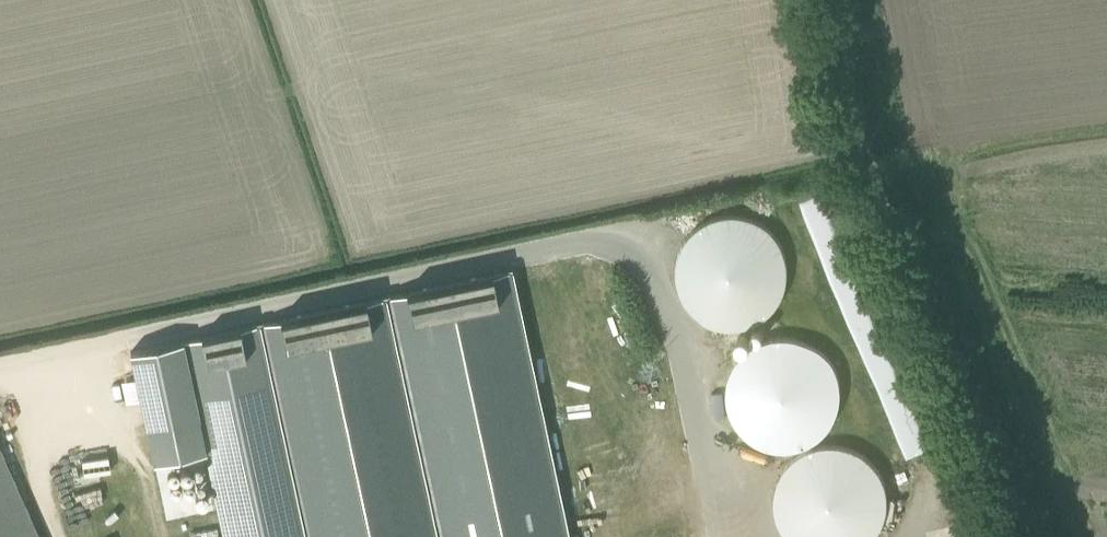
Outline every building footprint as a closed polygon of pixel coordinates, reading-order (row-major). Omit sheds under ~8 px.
[(675,262),(674,271),(675,281),(678,291),(682,299),(687,307),(694,314),(702,320),(711,324),(720,327),(730,327),(740,327),(749,324),(758,320),(766,314),(773,307),(779,299),(783,291),(785,281),(786,271),(785,262),(783,252),(779,243),(773,235),(766,228),(758,223),(749,219),(740,216),(730,215),(720,216),(711,219),(702,223),(694,228),(687,235),(682,243),(677,252),(675,262)] [(262,324),(307,536),(570,536),(513,270),(262,324)] [(262,324),(130,352),(156,462),(209,450),(227,536),(307,536),(262,324)] [(729,380),(729,390),(729,400),(732,409),(736,418),(742,426),(749,433),(757,438),(766,442),(775,445),(785,446),(794,445),(804,442),(813,438),(821,433),(828,426),(833,418),(837,409),(840,400),(841,390),(840,380),(837,371),(833,362),(828,354),(821,347),(813,341),(804,337),(794,335),(785,334),(775,335),(766,337),(757,341),(749,347),(742,354),(736,362),(732,371),(729,380)] [(863,454),(860,452),(856,449),(852,448),(847,446),(843,445),(839,444),(834,444),(830,444),(826,444),(822,445),(817,446),(813,447),(809,448),(805,450),(801,453),(797,455),(794,458),(791,461),(788,464),(785,468),(782,472),(780,475),(779,480),(777,484),(776,488),(775,492),(775,497),(775,501),(775,506),(775,510),(776,514),(778,519),(779,523),(781,527),(784,531),(786,534),(788,536),(874,536),(875,536),(877,533),(880,529),(882,525),(884,521),(885,517),(886,513),(887,508),(888,504),(888,499),(887,495),(887,490),(886,486),(885,482),(883,478),(881,474),(879,470),(876,466),(873,463),(870,460),(867,457),(863,454)] [(0,450),(0,536),(39,536),(0,450)]
